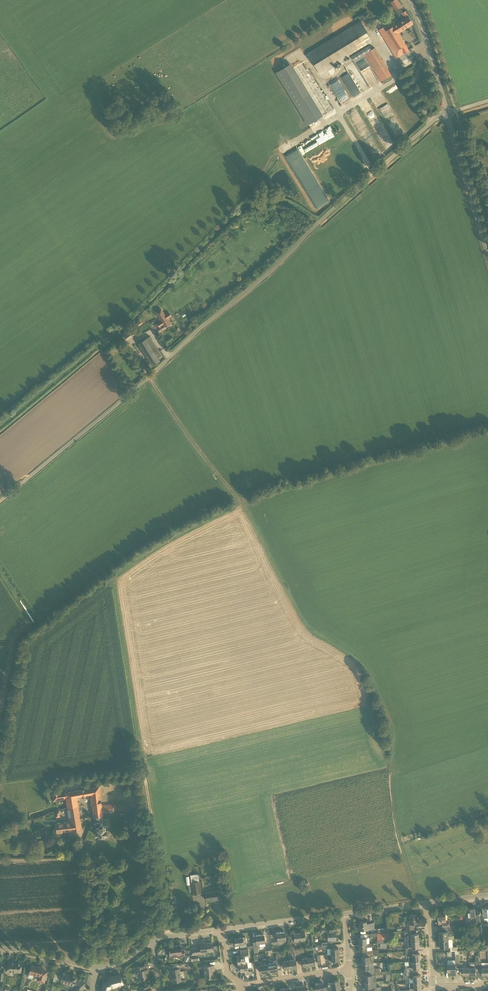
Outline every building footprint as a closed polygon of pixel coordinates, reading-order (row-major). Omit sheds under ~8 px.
[(397,10),(401,7),(403,6),(399,0),(394,0),(391,2),(397,10)] [(379,30),(382,34),(396,58),(409,50),(399,33),(414,23),(410,17),(409,16),(406,11),(402,13),(405,19),(396,25),(393,21),(379,30)] [(321,75),(368,46),(374,42),(369,34),(361,21),(308,53),(321,75)] [(381,81),(392,75),(375,48),(365,54),(381,81)] [(357,65),(348,70),(362,94),(370,90),(357,65)] [(276,72),(308,125),(318,119),(287,66),(276,72)] [(342,105),(351,100),(338,79),(329,84),(342,105)] [(347,86),(351,93),(358,89),(354,82),(347,86)] [(165,327),(171,323),(161,308),(155,312),(161,321),(157,324),(159,327),(163,324),(165,327)] [(128,339),(134,334),(130,328),(123,334),(128,339)] [(137,343),(152,365),(159,360),(155,354),(159,351),(149,336),(145,339),(145,338),(137,343)] [(82,789),(58,793),(52,794),(53,801),(66,799),(67,808),(78,806),(77,797),(93,794),(93,797),(95,817),(99,817),(99,816),(105,816),(104,814),(114,812),(112,804),(102,805),(100,787),(85,789),(82,789)] [(67,808),(69,822),(55,823),(56,829),(55,829),(54,830),(53,830),(53,831),(53,832),(53,833),(53,834),(54,835),(54,836),(55,836),(56,836),(57,836),(58,836),(59,835),(60,834),(60,833),(60,832),(82,830),(78,806),(67,808)] [(95,817),(91,817),(92,823),(94,823),(95,823),(96,836),(99,836),(99,837),(103,837),(103,835),(108,834),(109,834),(109,830),(108,830),(105,830),(105,826),(103,826),(103,824),(102,824),(102,823),(100,823),(99,817),(95,817)] [(19,844),(31,842),(31,836),(19,838),(19,844)] [(200,881),(199,881),(191,882),(190,882),(192,894),(202,893),(200,881)] [(222,899),(221,894),(220,890),(205,892),(206,900),(215,899),(215,900),(222,899)] [(476,915),(475,908),(467,909),(468,917),(472,916),(473,923),(480,922),(480,914),(476,915)] [(446,920),(446,911),(438,912),(439,924),(443,924),(443,926),(447,926),(450,926),(449,921),(449,920),(446,920)] [(406,930),(411,930),(414,930),(413,923),(418,923),(417,915),(410,915),(410,920),(406,921),(406,930)] [(367,923),(367,921),(359,922),(360,930),(374,929),(373,922),(367,923)] [(328,940),(336,939),(336,932),(334,932),(334,928),(331,928),(331,926),(321,927),(322,933),(327,933),(328,940)] [(291,943),(299,942),(299,940),(305,939),(304,929),(300,929),(301,932),(293,933),(294,937),(291,937),(291,943)] [(411,934),(411,930),(406,930),(405,931),(405,935),(407,934),(408,941),(419,941),(419,934),(411,934)] [(272,945),(279,944),(279,940),(286,939),(285,931),(276,933),(277,937),(271,938),(272,945)] [(448,935),(448,931),(439,932),(440,940),(448,939),(454,939),(454,935),(448,935)] [(254,949),(260,948),(259,943),(265,942),(264,934),(255,935),(256,942),(253,942),(253,945),(254,948),(254,949)] [(247,947),(245,937),(234,938),(235,945),(240,944),(240,947),(247,947)] [(440,948),(449,947),(448,939),(440,940),(440,948)] [(406,951),(412,951),(412,948),(420,948),(419,941),(408,941),(408,948),(406,948),(406,951)] [(205,943),(205,942),(200,942),(200,947),(196,948),(197,954),(201,954),(201,952),(213,951),(212,942),(205,943)] [(367,944),(359,944),(359,951),(363,950),(364,953),(373,953),(378,953),(378,950),(367,950),(367,947),(371,947),(371,944),(367,944)] [(181,950),(180,945),(176,946),(176,947),(169,947),(169,950),(170,957),(185,955),(184,950),(181,950)] [(301,958),(301,953),(304,952),(303,948),(297,949),(298,955),(299,961),(302,960),(303,966),(309,965),(308,957),(301,958)] [(239,964),(247,962),(249,962),(248,956),(249,956),(248,950),(240,952),(241,955),(236,956),(238,964),(239,964)] [(413,954),(412,951),(406,951),(406,955),(406,958),(409,957),(409,961),(420,961),(420,954),(413,954)] [(364,956),(362,956),(362,963),(374,962),(373,953),(364,953),(364,956)] [(455,963),(460,963),(460,956),(460,955),(455,955),(455,960),(448,960),(448,964),(448,971),(451,971),(451,975),(456,975),(456,964),(455,964),(455,963)] [(280,962),(279,958),(279,956),(276,956),(276,960),(272,961),(269,959),(267,960),(269,971),(277,970),(276,962),(277,962),(277,963),(280,962)] [(463,956),(460,956),(460,963),(460,968),(463,968),(463,975),(469,975),(469,967),(466,968),(466,966),(463,966),(463,956)] [(476,957),(476,962),(476,966),(472,966),(472,967),(469,967),(469,975),(476,975),(476,968),(479,967),(478,957),(476,957)] [(481,957),(479,957),(479,967),(482,967),(482,975),(487,975),(487,962),(482,962),(481,962),(481,957)] [(258,962),(257,959),(254,960),(255,966),(259,965),(260,973),(269,971),(267,960),(267,959),(262,960),(263,962),(258,962)] [(21,972),(22,963),(13,962),(13,961),(8,960),(7,972),(15,973),(15,971),(21,972)] [(405,972),(413,972),(413,968),(421,968),(420,961),(409,961),(409,965),(405,965),(406,969),(405,969),(405,972)] [(247,962),(239,964),(240,971),(244,971),(245,975),(253,974),(252,968),(248,969),(247,962)] [(39,967),(31,965),(29,973),(38,976),(37,980),(44,982),(47,972),(42,971),(43,967),(39,966),(39,967)] [(143,977),(143,978),(148,977),(147,971),(149,971),(149,968),(146,969),(145,965),(135,967),(136,974),(138,973),(139,978),(143,977)] [(215,969),(214,965),(208,965),(204,966),(205,978),(210,978),(210,977),(214,977),(213,969),(215,969)] [(181,980),(179,968),(169,970),(170,974),(171,974),(173,982),(184,980),(181,980)] [(409,979),(410,983),(421,982),(421,975),(414,976),(413,972),(405,972),(404,972),(404,979),(409,979)] [(63,973),(61,981),(76,986),(74,990),(82,990),(85,983),(75,981),(77,976),(73,975),(72,975),(63,973)] [(110,987),(123,983),(120,974),(108,978),(109,982),(104,983),(102,990),(109,990),(110,987)] [(328,990),(332,990),(340,989),(339,980),(334,981),(334,982),(327,983),(328,990)] [(377,987),(376,981),(365,981),(365,988),(375,988),(375,990),(377,990),(381,990),(381,987),(377,987)] [(323,982),(315,984),(316,990),(321,990),(327,990),(327,987),(323,988),(323,982)] [(414,990),(422,989),(421,982),(410,983),(410,990),(400,990),(414,990)]
